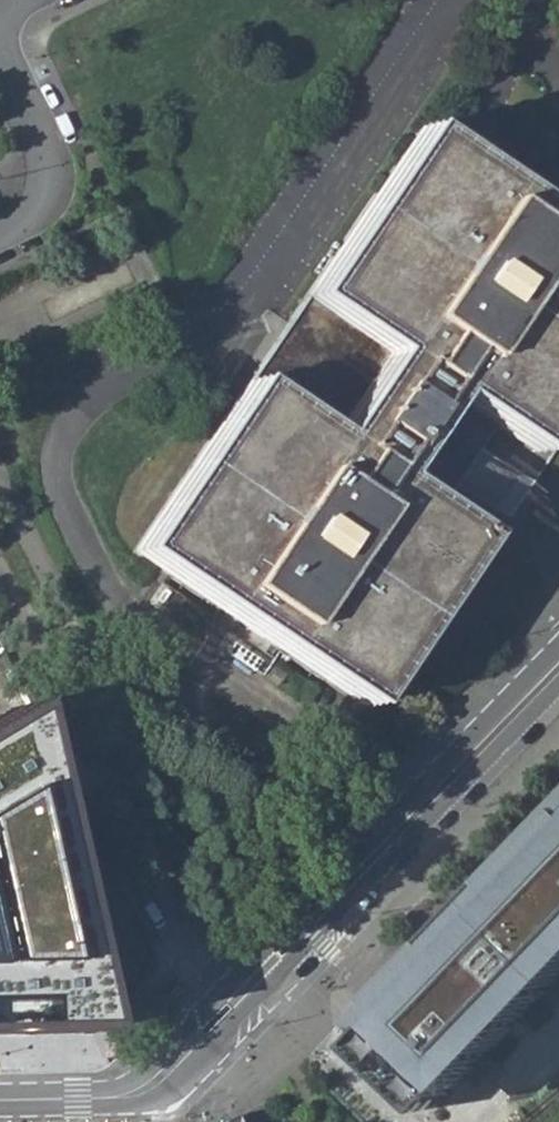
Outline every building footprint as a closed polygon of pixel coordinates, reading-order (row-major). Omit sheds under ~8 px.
[(359,704),(474,535),(432,507),(460,464),(489,421),(531,448),(558,407),(558,223),(476,167),(469,163),(456,154),(416,127),(286,319),(236,392),(129,550),(222,612),(359,704)] [(28,658),(8,669),(19,688),(13,691),(24,709),(29,706),(46,736),(66,725),(49,695),(53,679),(38,677),(28,658)] [(0,712),(0,1023),(78,1022),(2,711),(0,712)] [(435,1108),(558,979),(558,796),(478,880),(489,890),(500,901),(442,960),(431,949),(421,939),(364,998),(375,1009),(385,1019),(364,1041),(435,1108)] [(489,890),(431,949),(442,960),(500,901),(489,890)]
